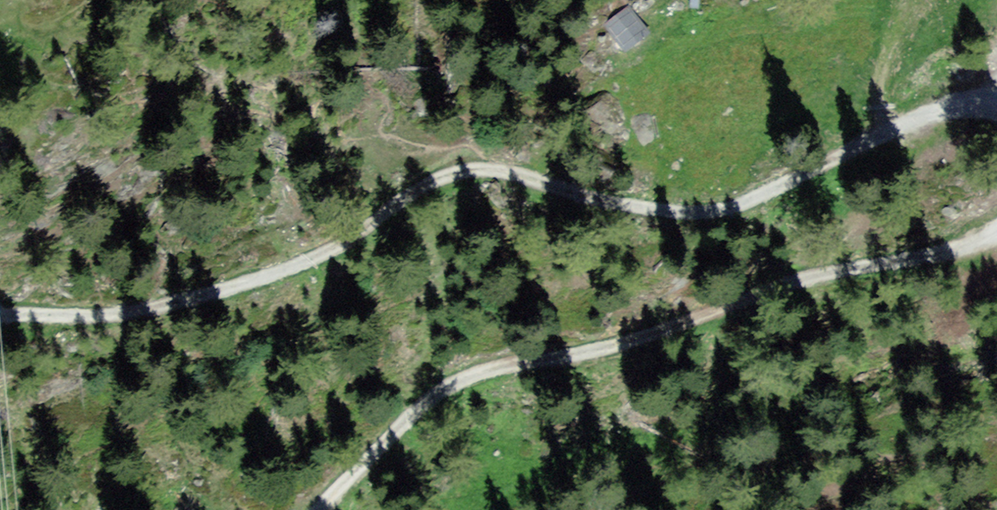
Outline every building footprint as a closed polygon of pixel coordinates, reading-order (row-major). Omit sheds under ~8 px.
[(606,21),(626,52),(649,36),(629,6),(606,21)]
